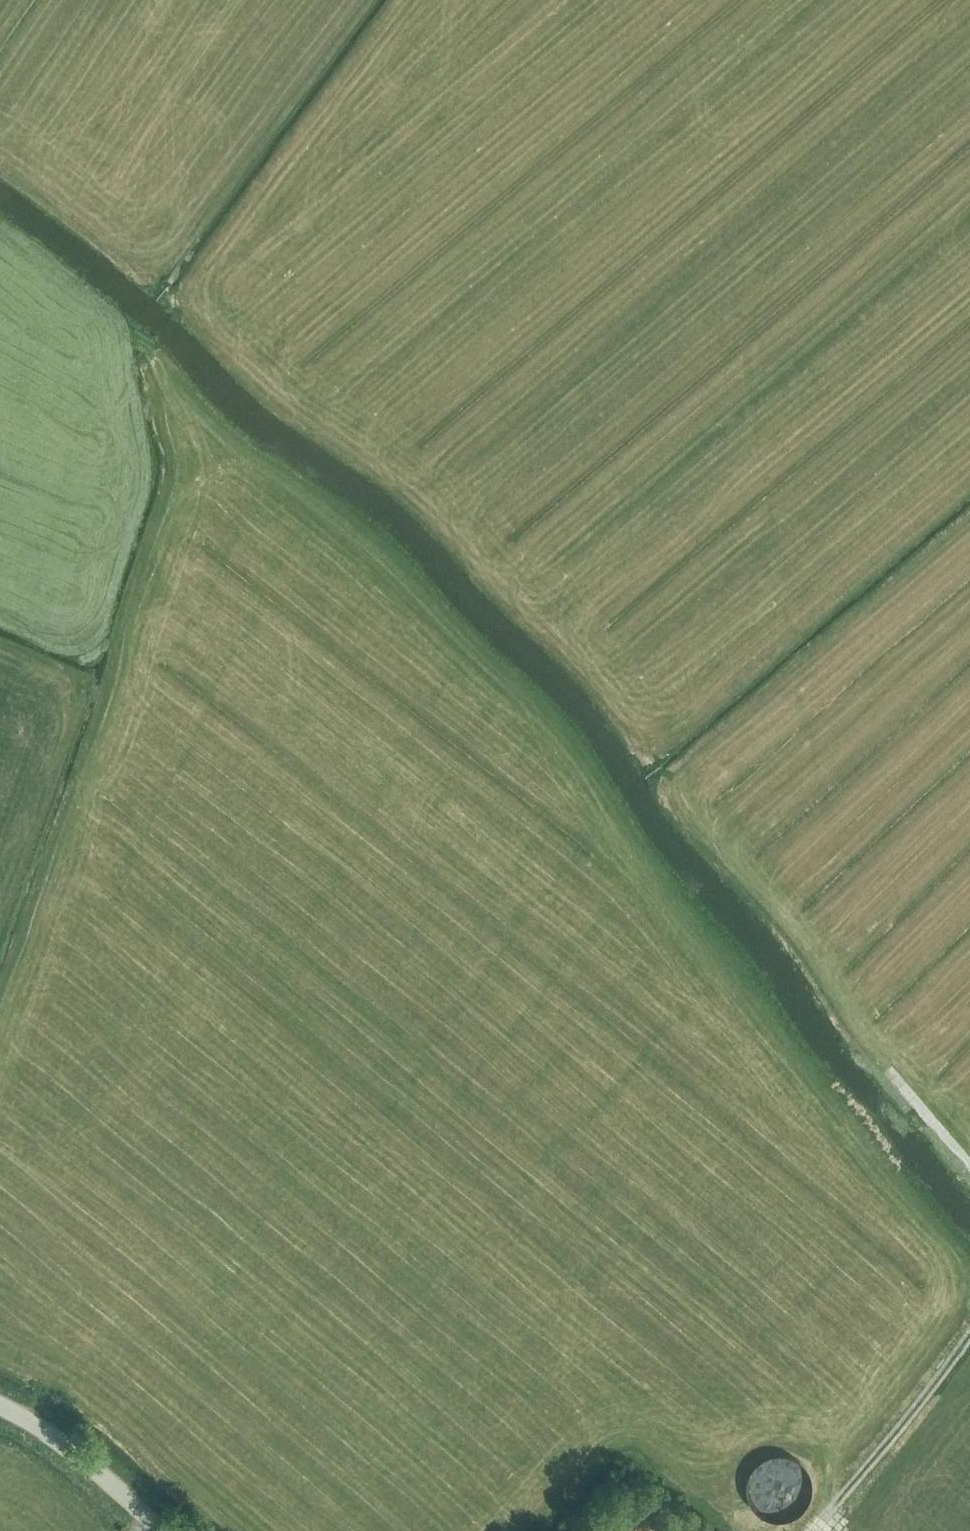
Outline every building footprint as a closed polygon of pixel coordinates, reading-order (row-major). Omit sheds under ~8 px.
[(801,1448),(765,1458),(779,1507),(815,1497),(801,1448)] [(633,1528),(626,1521),(616,1530),(630,1530),(633,1528)]
